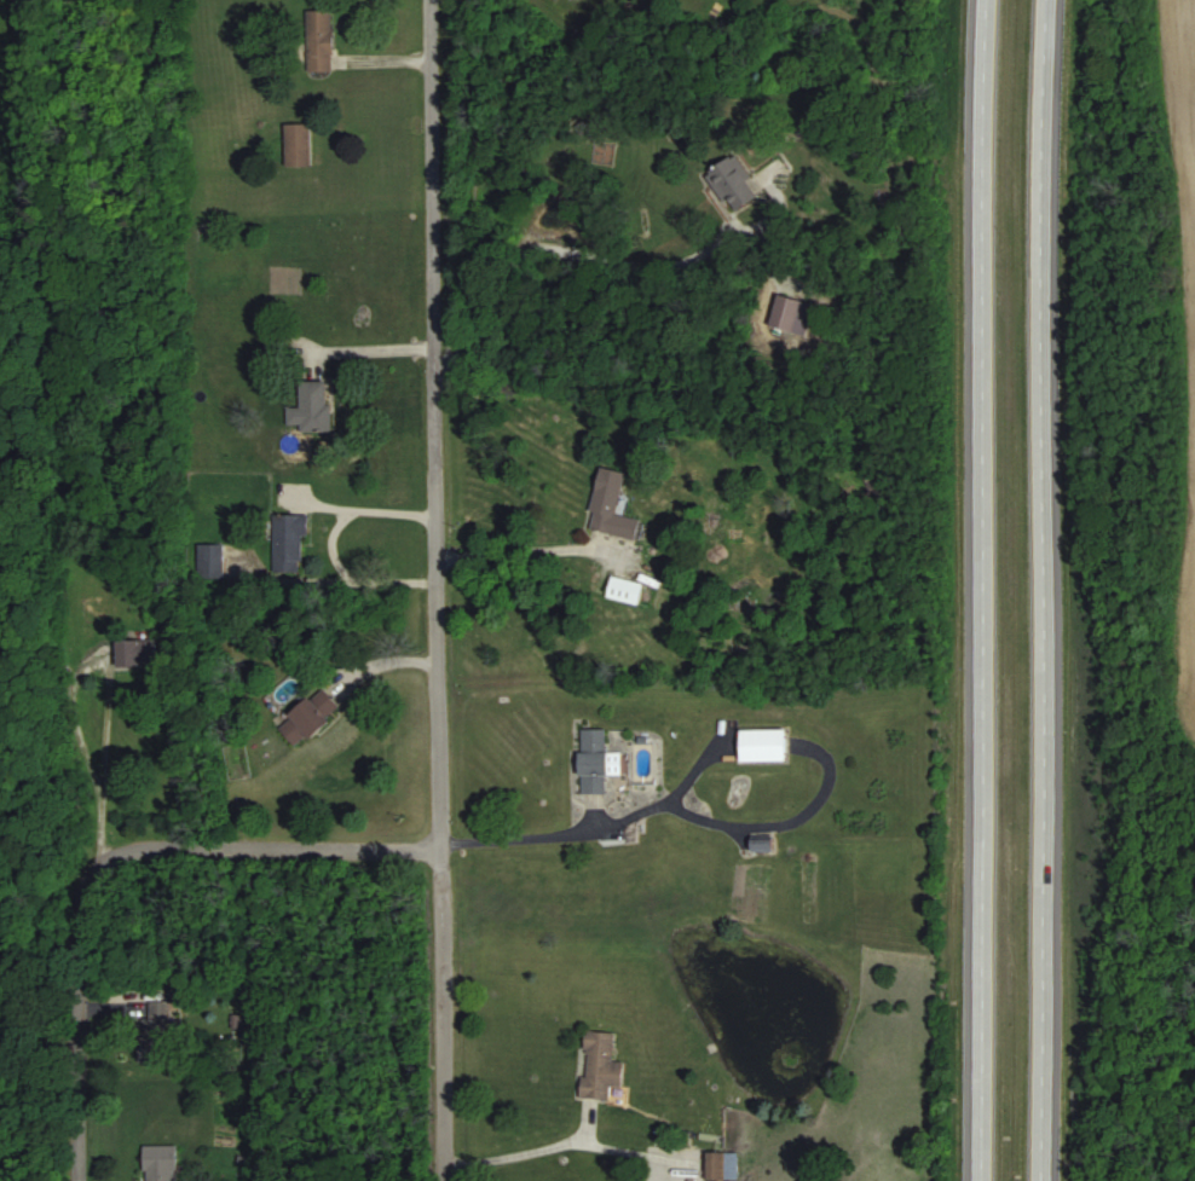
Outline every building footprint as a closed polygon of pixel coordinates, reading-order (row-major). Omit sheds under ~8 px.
[(307,71),(332,71),(332,10),(307,10),(307,71)] [(285,166),(311,166),(311,123),(285,123),(285,166)] [(761,193),(734,154),(706,174),(733,213),(761,193)] [(813,301),(777,293),(769,325),(806,334),(813,301)] [(300,408),(288,408),(287,430),(328,430),(329,380),(300,380),(300,408)] [(587,526),(635,537),(639,517),(615,512),(625,470),(601,465),(587,526)] [(302,534),(308,534),(308,513),(273,513),(273,571),(302,571),(302,534)] [(198,543),(198,577),(223,577),(223,543),(198,543)] [(638,601),(642,581),(612,575),(608,596),(638,601)] [(118,664),(157,664),(157,638),(118,638),(118,664)] [(341,709),(322,687),(277,725),(296,747),(341,709)] [(607,728),(581,728),(581,792),(607,792),(607,728)] [(740,728),(740,760),(787,760),(787,728),(740,728)] [(773,837),(752,837),(752,850),(773,850),(773,837)] [(139,1016),(139,1061),(169,1061),(169,1000),(148,1000),(148,1016),(139,1016)] [(581,1097),(611,1098),(611,1084),(623,1085),(624,1060),(612,1060),(613,1031),(584,1030),(581,1097)] [(145,1180),(177,1180),(177,1145),(146,1144),(145,1180)] [(737,1179),(737,1151),(704,1151),(704,1179),(737,1179)]
